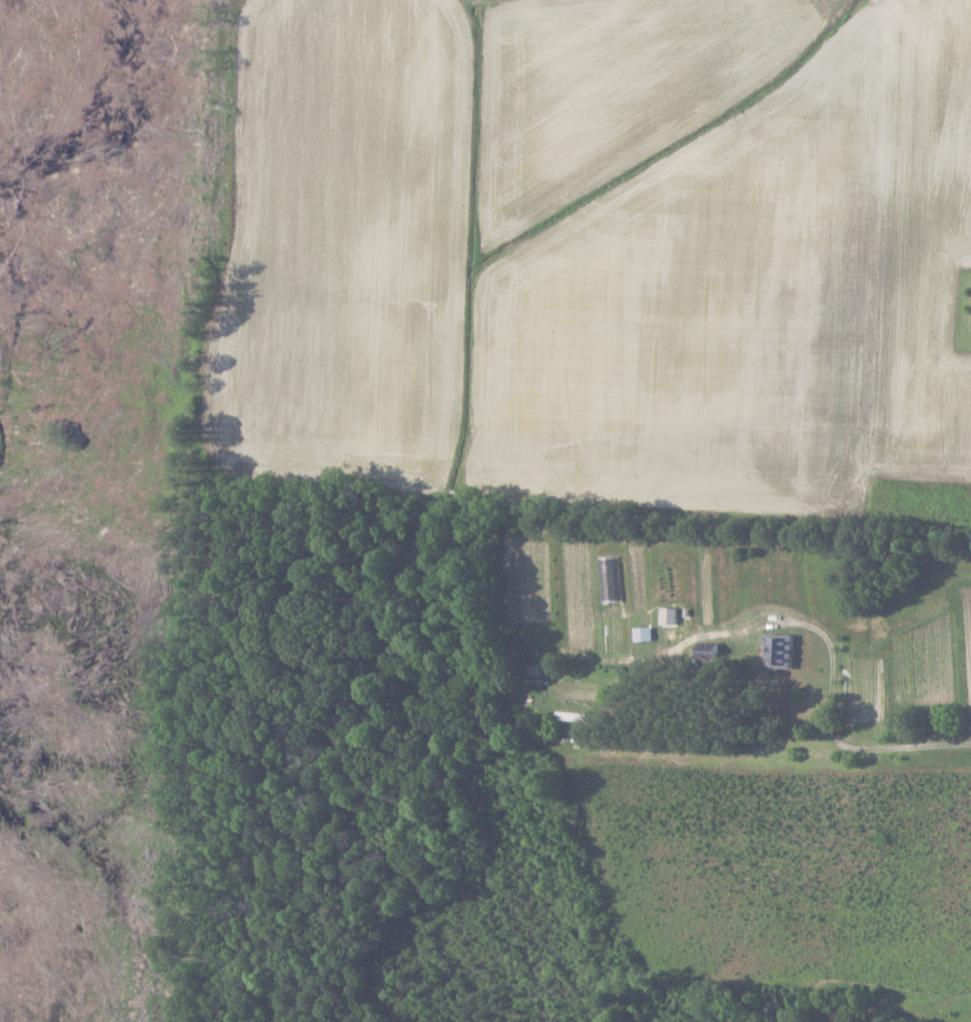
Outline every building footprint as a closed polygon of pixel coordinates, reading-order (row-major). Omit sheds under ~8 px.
[(637,641),(654,640),(654,626),(636,627),(637,641)] [(767,666),(796,665),(796,632),(767,633),(767,666)] [(700,658),(722,657),(721,641),(699,642),(700,658)]
